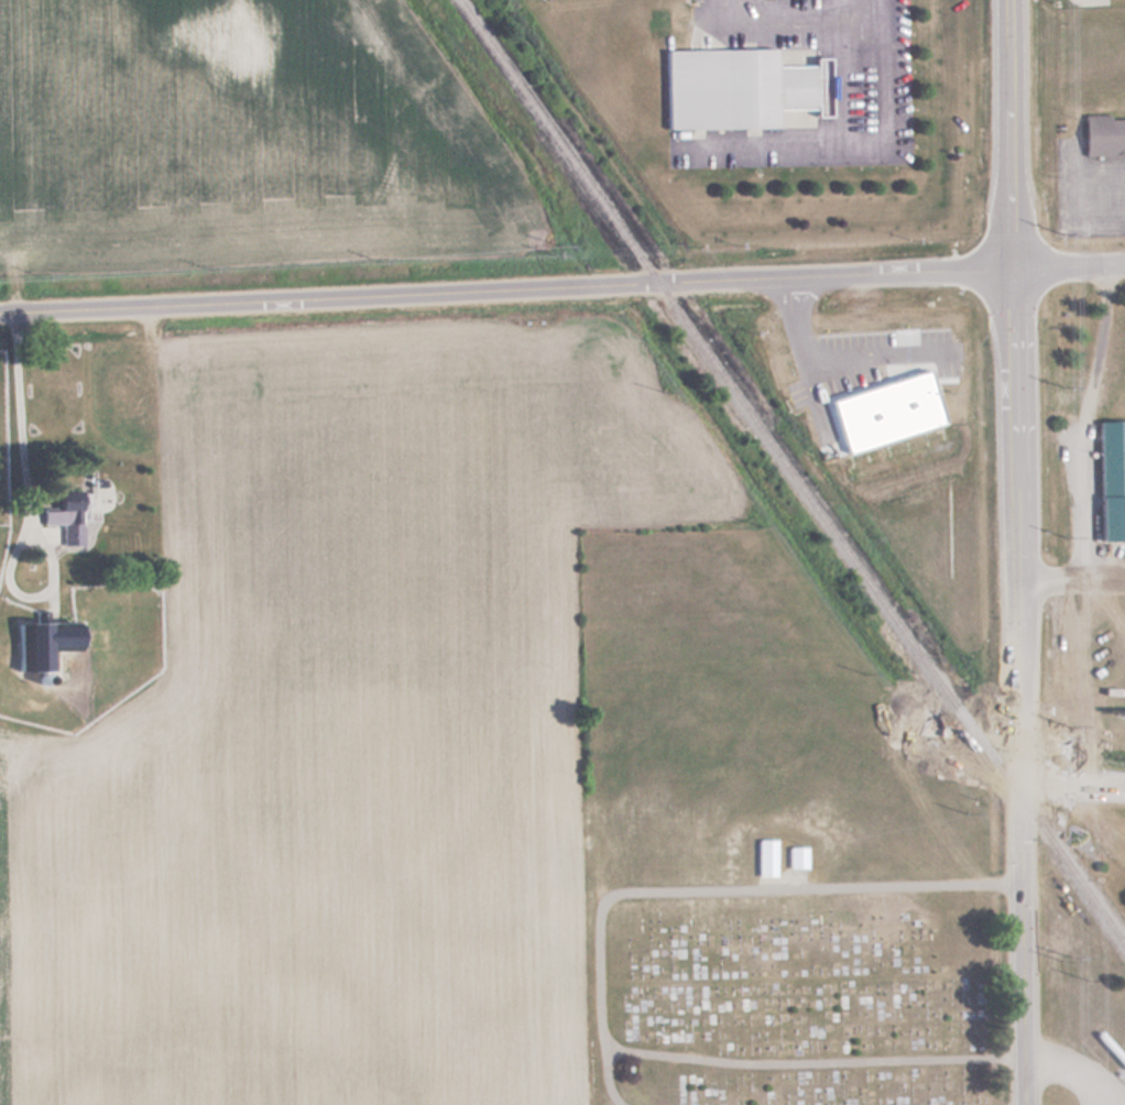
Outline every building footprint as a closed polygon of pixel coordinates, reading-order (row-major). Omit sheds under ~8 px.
[(665,47),(666,124),(772,123),(772,103),(820,102),(819,64),(773,65),(773,46),(665,47)] [(1082,117),(1083,156),(1124,155),(1124,116),(1082,117)] [(1096,420),(1096,540),(1124,540),(1124,420),(1096,420)] [(41,509),(42,524),(61,523),(61,544),(79,543),(78,490),(53,490),(54,508),(41,509)] [(73,650),(73,622),(13,622),(13,670),(46,670),(46,650),(73,650)] [(758,875),(775,875),(775,839),(758,839),(758,875)] [(790,847),(790,866),(805,866),(805,847),(790,847)]
